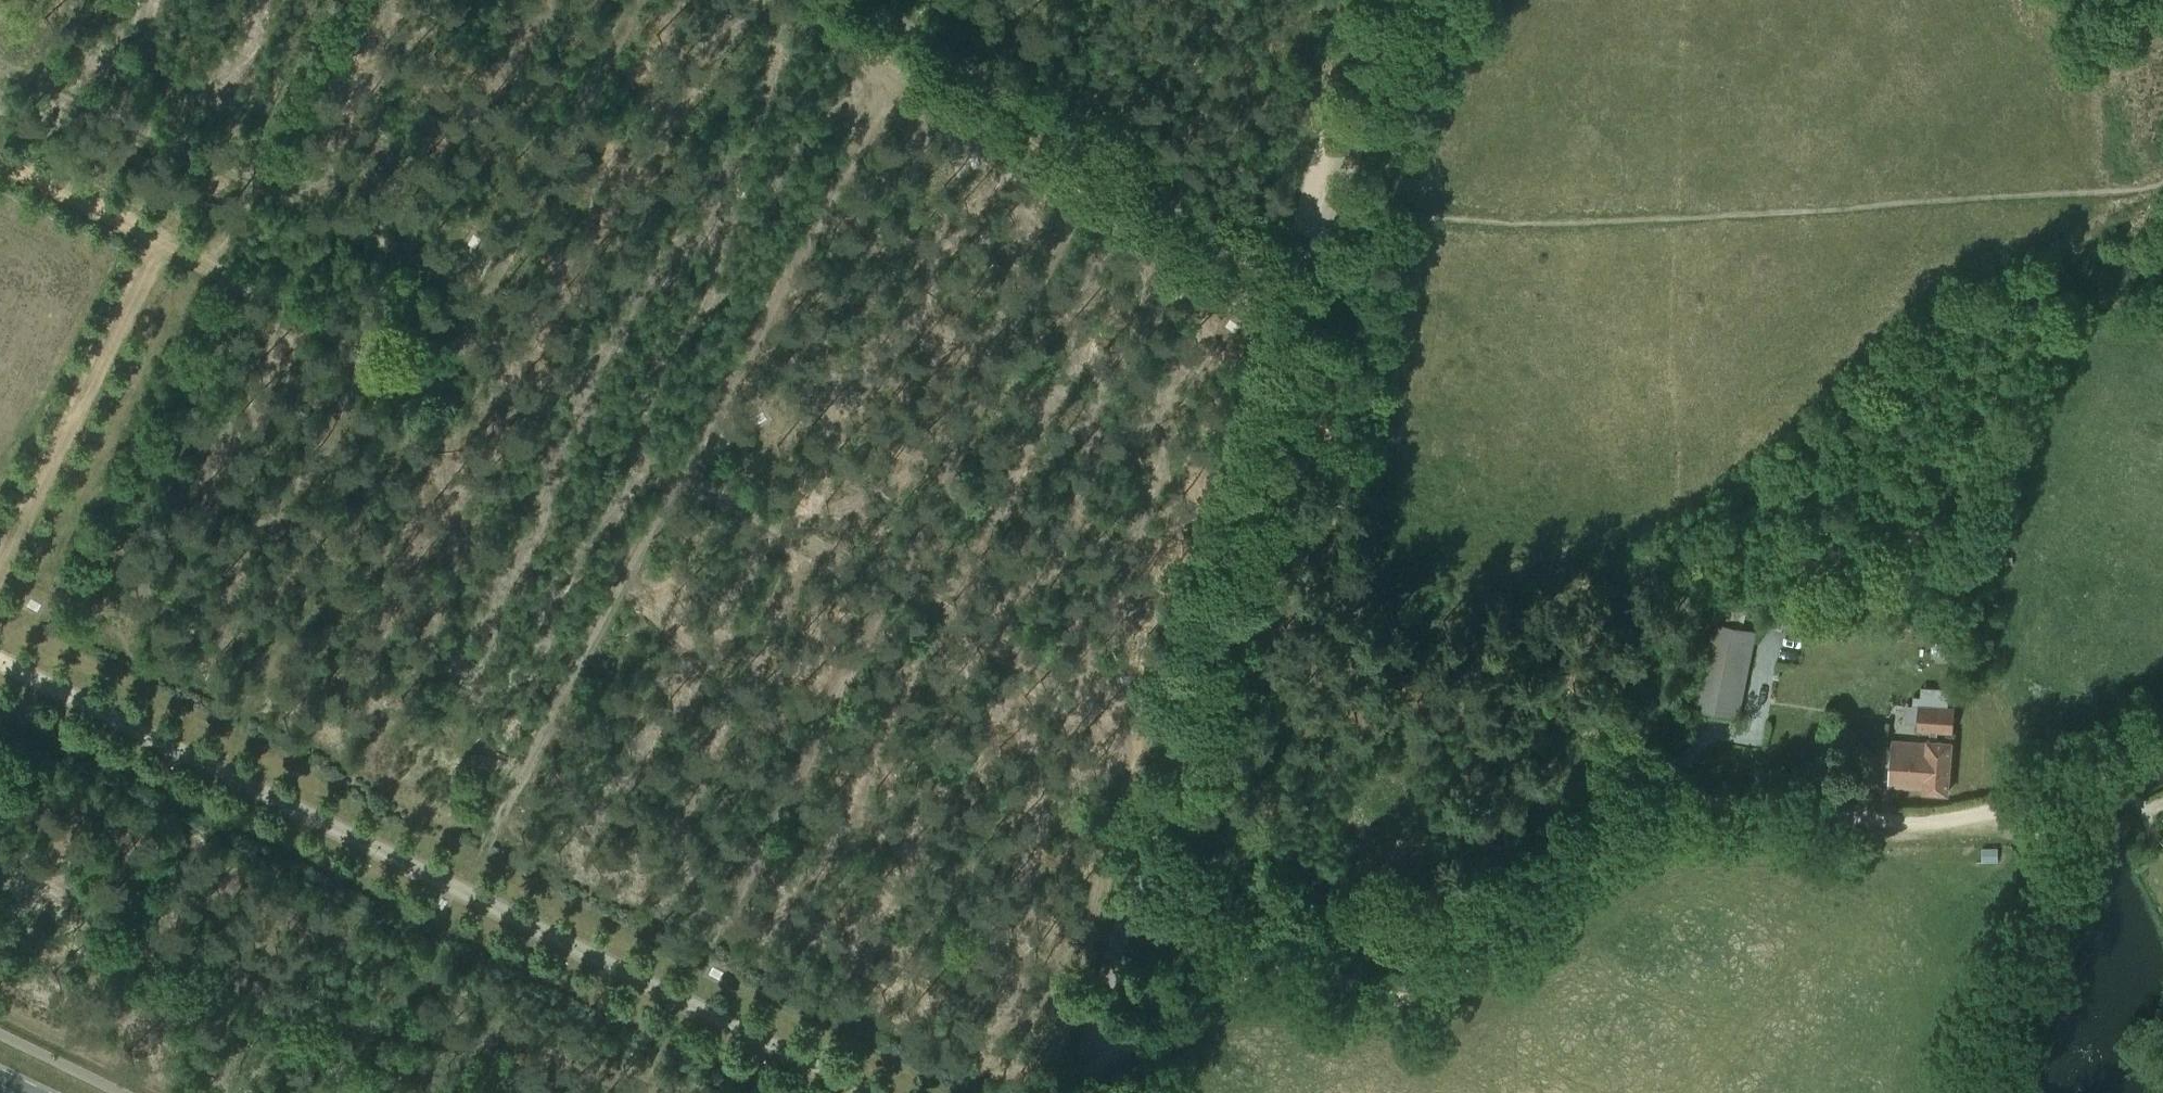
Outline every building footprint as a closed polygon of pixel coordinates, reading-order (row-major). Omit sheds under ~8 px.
[(1757,615),(1755,623),(1764,625),(1766,617),(1757,615)] [(1746,687),(1758,630),(1715,621),(1697,707),(1719,711),(1724,683),(1746,687)] [(1895,740),(1892,784),(1925,787),(1925,791),(1949,792),(1952,742),(1941,741),(1942,730),(1955,731),(1956,707),(1922,705),(1920,729),(1932,729),(1932,739),(1930,739),(1930,743),(1895,740)]
